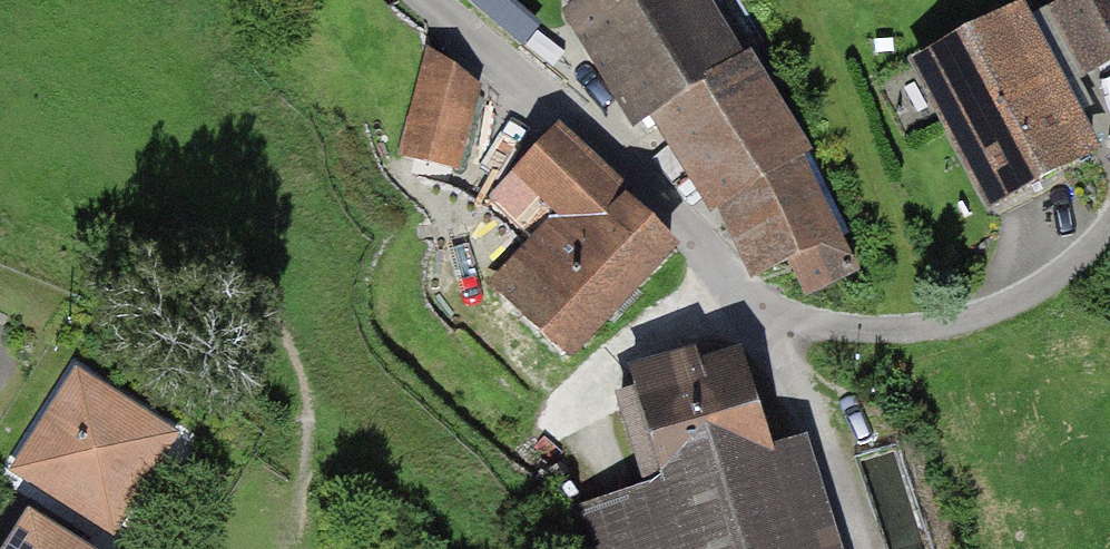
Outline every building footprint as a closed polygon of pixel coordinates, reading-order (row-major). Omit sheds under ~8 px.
[(580,15),(644,119),(663,108),(731,67),(690,0),(605,0),(580,15)] [(1064,5),(1096,64),(1109,57),(1109,0),(1073,0),(1064,5)] [(1017,13),(929,59),(958,113),(950,117),(993,200),(1089,149),(1017,13)] [(452,165),(473,90),(430,60),(406,152),(452,165)] [(720,205),(731,201),(761,270),(794,256),(811,291),(853,270),(799,155),(742,60),(731,67),(663,108),(720,205)] [(552,135),(518,169),(568,219),(603,180),(552,135)] [(563,354),(670,243),(603,180),(568,219),(495,291),(563,354)] [(632,374),(638,389),(621,395),(651,491),(670,487),(772,457),(742,360),(700,370),(696,356),(632,374)] [(119,548),(121,548),(192,445),(76,367),(4,472),(119,548)] [(772,457),(670,487),(687,548),(800,548),(772,457)] [(32,516),(11,548),(85,548),(32,516)]
